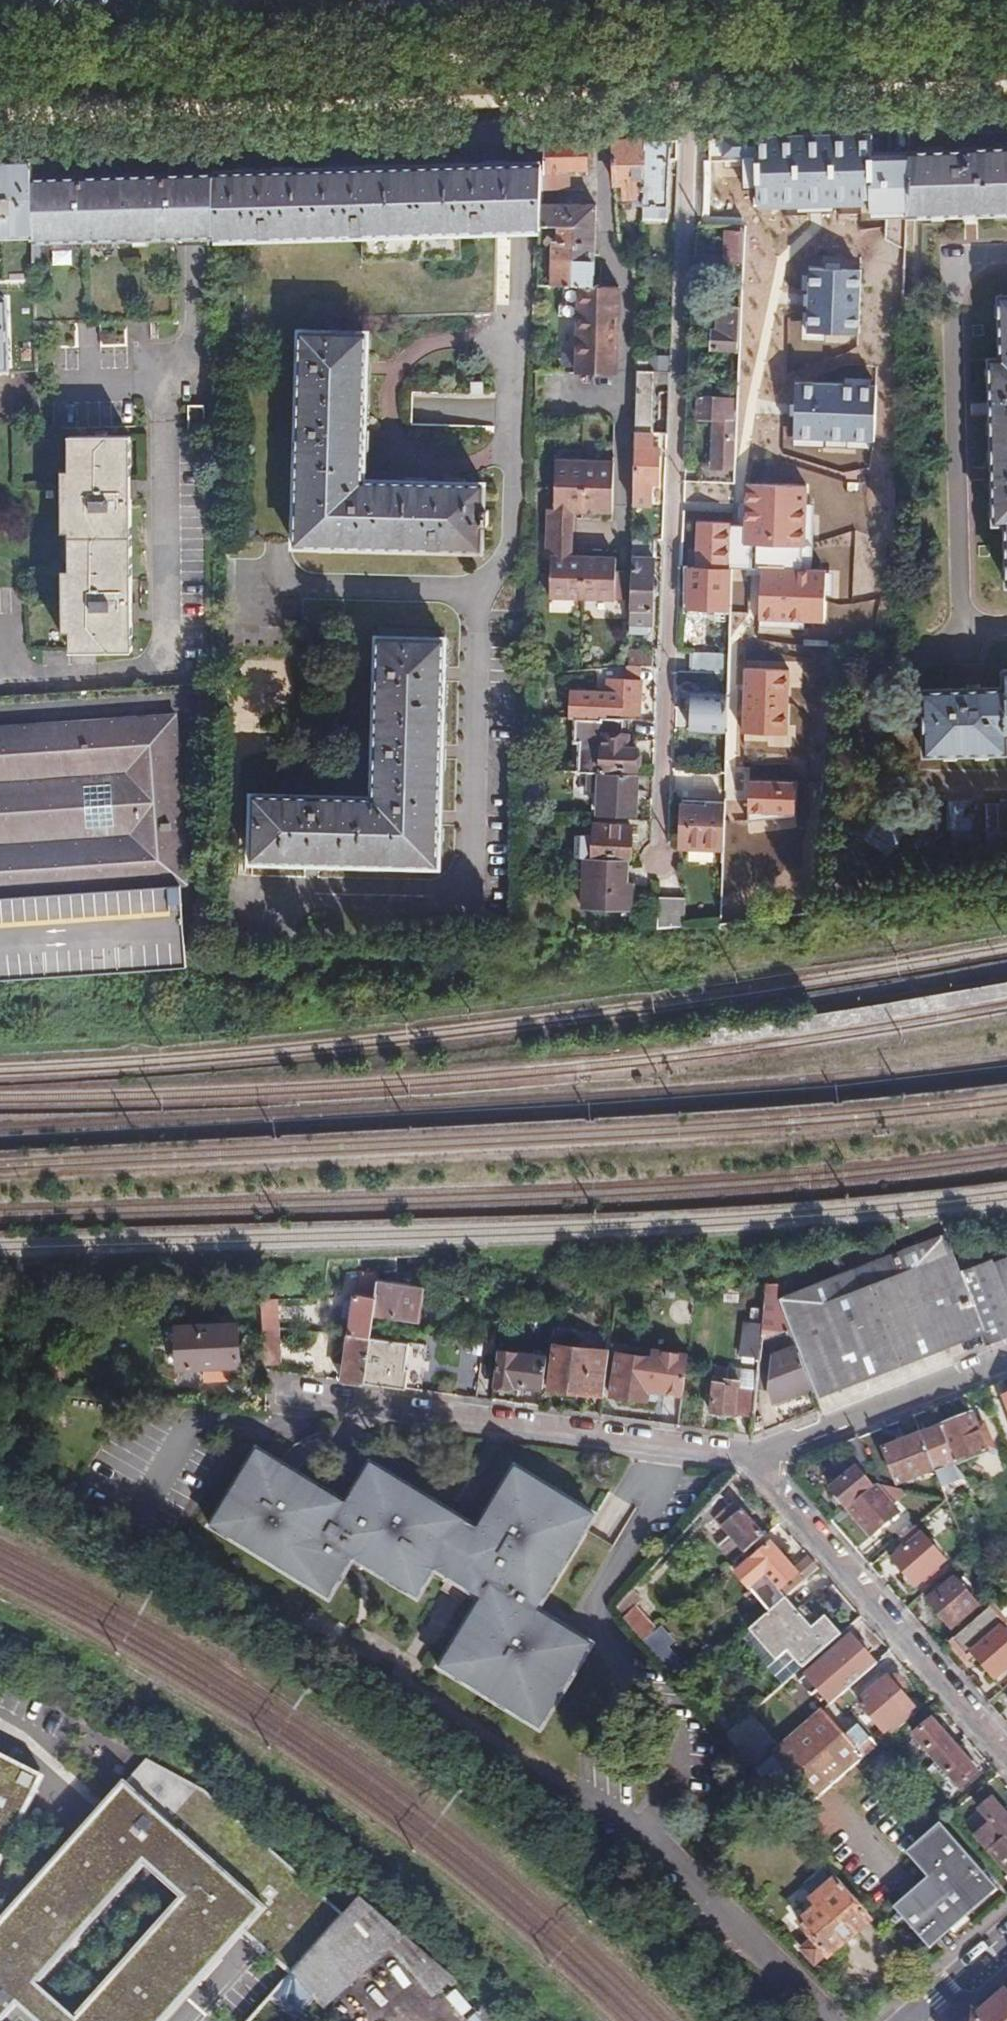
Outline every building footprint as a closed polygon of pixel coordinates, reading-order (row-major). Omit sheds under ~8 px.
[(869,217),(909,216),(907,151),(907,134),(708,140),(709,161),(743,160),(744,191),(754,191),(755,208),(817,206),(869,205),(869,217)] [(670,160),(676,161),(677,140),(644,141),(642,199),(642,206),(666,207),(669,207),(670,160)] [(642,199),(644,141),(612,142),(614,184),(623,184),(624,199),(642,199)] [(588,143),(544,144),(543,164),(542,188),(571,189),(572,170),(589,169),(588,143)] [(909,216),(964,215),(978,215),(1006,215),(1006,146),(979,146),(980,150),(907,151),(909,216)] [(35,159),(0,160),(0,237),(36,236),(35,180),(35,159)] [(215,237),(216,241),(369,235),(469,232),(499,231),(540,228),(543,164),(213,176),(215,237)] [(174,176),(35,180),(36,236),(174,238),(174,176)] [(215,237),(213,176),(174,176),(174,238),(215,237)] [(541,203),(540,228),(537,372),(621,373),(623,336),(611,336),(611,324),(623,325),(624,285),(597,284),(600,204),(541,203)] [(642,206),(642,222),(665,222),(666,207),(642,206)] [(742,269),(743,231),(723,230),(723,249),(698,248),(698,268),(742,269)] [(861,269),(809,268),(807,334),(860,335),(861,269)] [(996,289),(998,356),(984,356),(988,528),(1000,527),(1001,588),(1006,588),(1006,289),(996,289)] [(0,301),(0,368),(8,368),(8,300),(0,301)] [(739,351),(741,306),(716,306),(714,350),(739,351)] [(623,336),(623,325),(611,324),(611,336),(623,336)] [(364,327),(295,325),(290,541),(295,540),(475,543),(479,490),(358,487),(364,327)] [(667,356),(647,357),(648,372),(668,371),(667,356)] [(636,372),(634,436),(650,436),(652,373),(636,372)] [(876,382),(795,380),(793,443),(874,445),(876,382)] [(701,381),(700,396),(726,397),(727,383),(701,381)] [(481,385),(471,385),(470,397),(481,397),(481,385)] [(726,397),(700,396),(699,418),(730,418),(730,397),(726,397)] [(737,430),(738,397),(730,397),(730,418),(729,429),(737,430)] [(634,436),(634,449),(643,450),(644,446),(650,446),(650,436),(634,436)] [(132,439),(71,439),(70,652),(132,652),(132,439)] [(634,449),(632,507),(648,507),(648,486),(655,486),(656,446),(650,446),(644,446),(643,450),(634,449)] [(556,520),(573,521),(573,513),(612,514),(614,463),(558,462),(557,512),(556,520)] [(699,469),(698,484),(703,484),(735,485),(735,470),(699,469)] [(807,484),(743,482),(743,485),(739,485),(735,485),(732,569),(754,569),(760,569),(758,628),(805,629),(805,624),(826,625),(826,596),(832,596),(832,575),(827,575),(827,568),(812,568),(813,503),(807,503),(807,484)] [(732,569),(735,485),(703,484),(700,569),(727,570),(732,569)] [(552,550),(572,551),(573,521),(556,520),(557,512),(549,511),(548,560),(551,560),(552,550)] [(631,559),(654,560),(654,544),(632,544),(631,559)] [(630,600),(631,573),(615,573),(615,560),(572,558),(572,551),(552,550),(551,560),(550,598),(630,600)] [(630,600),(630,625),(653,626),(654,560),(631,559),(631,573),(630,600)] [(727,570),(700,569),(693,568),(694,607),(726,608),(727,570)] [(301,628),(296,628),(295,640),(307,640),(307,635),(318,635),(318,628),(301,628)] [(373,798),(253,795),(251,863),(440,868),(445,641),(377,640),(373,798)] [(629,651),(629,666),(653,667),(654,652),(629,651)] [(694,673),(728,674),(729,655),(695,654),(694,673)] [(653,667),(629,666),(630,678),(643,679),(643,684),(658,685),(659,668),(653,667)] [(790,668),(743,668),(742,733),(789,733),(790,668)] [(921,694),(923,758),(1006,755),(1006,740),(1006,673),(1003,673),(1002,691),(921,694)] [(641,714),(643,684),(643,679),(630,678),(609,678),(608,705),(607,713),(611,713),(641,714)] [(727,731),(728,694),(693,693),(692,730),(727,731)] [(608,705),(573,704),(572,720),(576,720),(602,720),(604,719),(611,719),(611,713),(607,713),(608,705)] [(128,731),(179,726),(178,716),(127,721),(128,731)] [(579,773),(586,773),(605,774),(605,768),(640,770),(640,749),(630,749),(631,720),(611,719),(604,719),(602,720),(576,720),(575,743),(580,744),(579,773)] [(212,966),(184,887),(192,886),(179,726),(128,731),(127,721),(54,727),(55,739),(0,743),(0,983),(212,966)] [(55,739),(54,727),(0,731),(0,743),(55,739)] [(638,815),(640,776),(605,774),(586,773),(585,779),(596,779),(595,789),(602,789),(600,814),(638,815)] [(799,781),(748,779),(747,814),(798,816),(799,781)] [(724,803),(689,802),(689,806),(685,805),(685,824),(690,824),(690,847),(723,847),(724,803)] [(631,858),(632,825),(600,824),(598,857),(631,858)] [(629,885),(630,862),(589,860),(587,911),(631,913),(633,885),(629,885)] [(660,897),(660,932),(687,927),(688,898),(660,897)] [(994,1263),(991,1254),(961,1266),(947,1231),(784,1295),(785,1297),(797,1328),(803,1343),(818,1382),(823,1394),(983,1328),(989,1342),(1006,1335),(1006,1258),(994,1263)] [(379,1299),(383,1270),(371,1270),(368,1297),(379,1299)] [(394,1271),(383,1270),(379,1299),(377,1314),(422,1319),(426,1287),(392,1282),(394,1271)] [(784,1295),(779,1283),(774,1285),(767,1331),(780,1330),(785,1297),(784,1295)] [(695,1316),(699,1289),(676,1289),(674,1313),(695,1316)] [(377,1314),(379,1299),(368,1297),(357,1295),(344,1382),(366,1385),(373,1338),(377,1314)] [(785,1297),(780,1330),(797,1328),(785,1297)] [(287,1300),(272,1301),(271,1338),(286,1338),(286,1332),(287,1300)] [(762,1357),(766,1322),(739,1319),(734,1354),(762,1357)] [(241,1369),(239,1326),(180,1329),(181,1372),(212,1370),(212,1375),(224,1374),(224,1369),(241,1369)] [(271,1338),(270,1366),(285,1367),(286,1338),(271,1338)] [(373,1338),(366,1385),(393,1388),(395,1370),(403,1371),(405,1358),(397,1357),(399,1341),(373,1338)] [(605,1394),(611,1351),(559,1343),(553,1386),(605,1394)] [(778,1353),(775,1387),(779,1398),(818,1382),(803,1343),(778,1353)] [(530,1353),(500,1349),(494,1384),(514,1387),(515,1382),(526,1384),(530,1353)] [(754,1416),(758,1385),(759,1375),(732,1370),(734,1354),(720,1352),(713,1410),(754,1416)] [(649,1400),(655,1359),(622,1353),(616,1394),(649,1400)] [(758,1385),(773,1386),(777,1353),(761,1360),(759,1375),(758,1385)] [(973,1414),(940,1427),(956,1464),(988,1452),(986,1444),(993,1441),(988,1429),(980,1432),(973,1414)] [(956,1464),(940,1427),(921,1435),(936,1471),(943,1487),(956,1482),(950,1467),(956,1464)] [(936,1471),(921,1435),(883,1449),(898,1486),(936,1471)] [(866,1463),(856,1440),(842,1445),(851,1468),(866,1463)] [(353,1508),(257,1449),(209,1526),(327,1599),(353,1558),(416,1598),(435,1570),(480,1598),(438,1666),(536,1728),(588,1646),(530,1610),(538,1598),(542,1601),(594,1517),(515,1468),(477,1529),(373,1464),(351,1498),(357,1502),(353,1508)] [(859,1472),(868,1468),(866,1463),(851,1468),(853,1472),(857,1469),(859,1472)] [(847,1509),(873,1488),(859,1472),(857,1469),(853,1472),(831,1490),(847,1509)] [(893,1504),(906,1492),(875,1485),(873,1488),(847,1509),(872,1537),(899,1512),(893,1504)] [(730,1506),(719,1493),(702,1513),(711,1522),(715,1518),(729,1534),(716,1545),(732,1563),(763,1535),(734,1502),(730,1506)] [(946,1559),(918,1527),(900,1542),(906,1549),(893,1560),(916,1586),(946,1559)] [(787,1596),(819,1569),(809,1556),(797,1567),(799,1570),(796,1573),(770,1543),(735,1574),(748,1589),(763,1575),(770,1584),(774,1581),(787,1596)] [(978,1604),(956,1579),(929,1601),(952,1627),(978,1604)] [(650,1594),(639,1585),(617,1610),(643,1641),(655,1630),(636,1609),(650,1594)] [(805,1668),(844,1635),(827,1616),(820,1621),(808,1608),(805,1606),(801,1606),(798,1609),(787,1596),(751,1627),(779,1659),(789,1650),(805,1668)] [(993,1606),(953,1641),(961,1650),(967,1645),(974,1652),(996,1679),(1006,1669),(1006,1623),(993,1606)] [(655,1630),(643,1641),(652,1651),(668,1636),(659,1627),(655,1630)] [(837,1699),(877,1665),(852,1636),(812,1671),(837,1699)] [(666,1643),(654,1653),(664,1665),(677,1655),(666,1643)] [(967,1645),(961,1650),(967,1658),(974,1652),(967,1645)] [(888,1728),(892,1733),(915,1714),(911,1710),(913,1707),(900,1692),(905,1688),(906,1683),(900,1675),(895,1676),(890,1681),(887,1678),(861,1701),(885,1730),(888,1728)] [(864,1722),(869,1729),(877,1723),(861,1702),(844,1715),(855,1729),(864,1722)] [(755,1772),(767,1785),(792,1816),(875,1745),(859,1726),(844,1739),(822,1713),(789,1742),(755,1772)] [(725,1737),(755,1772),(789,1742),(783,1736),(775,1744),(750,1716),(725,1737)] [(922,1752),(932,1764),(954,1745),(933,1721),(916,1736),(927,1748),(922,1752)] [(954,1745),(932,1764),(945,1778),(949,1774),(959,1787),(978,1772),(954,1745)] [(37,1782),(0,1763),(0,1857),(37,1782)] [(141,1765),(0,1922),(0,2020),(166,2020),(244,1935),(290,1976),(292,1973),(340,1920),(141,1765)] [(927,1768),(919,1776),(931,1790),(940,1783),(927,1768)] [(721,1801),(734,1815),(767,1785),(755,1772),(721,1801)] [(984,1786),(952,1812),(963,1825),(979,1809),(992,1798),(993,1796),(984,1786)] [(1004,1810),(992,1798),(979,1809),(990,1822),(1004,1810)] [(1004,1810),(990,1822),(980,1831),(973,1837),(988,1854),(991,1853),(1006,1871),(1006,1814),(1004,1810)] [(973,1837),(980,1831),(971,1820),(964,1826),(973,1837)] [(906,1853),(927,1878),(963,1919),(997,1889),(939,1824),(906,1853)] [(963,1919),(927,1878),(894,1908),(930,1948),(963,1919)] [(881,1933),(834,1879),(812,1898),(809,1894),(797,1905),(804,1914),(796,1921),(814,1941),(804,1950),(826,1976),(836,1967),(839,1970),(881,1933)] [(400,1932),(360,1898),(340,1920),(292,1973),(301,1982),(305,1988),(321,2005),(388,1948),(429,1995),(450,1976),(400,1932)] [(301,1982),(292,1973),(290,1976),(269,2000),(278,2008),(301,1982)] [(450,2000),(465,2016),(474,2007),(459,1992),(450,2000)] [(1005,2002),(999,1995),(970,2020),(1006,2020),(1006,2001),(1005,2002)] [(482,2004),(466,2019),(468,2020),(502,2020),(482,2004)]
